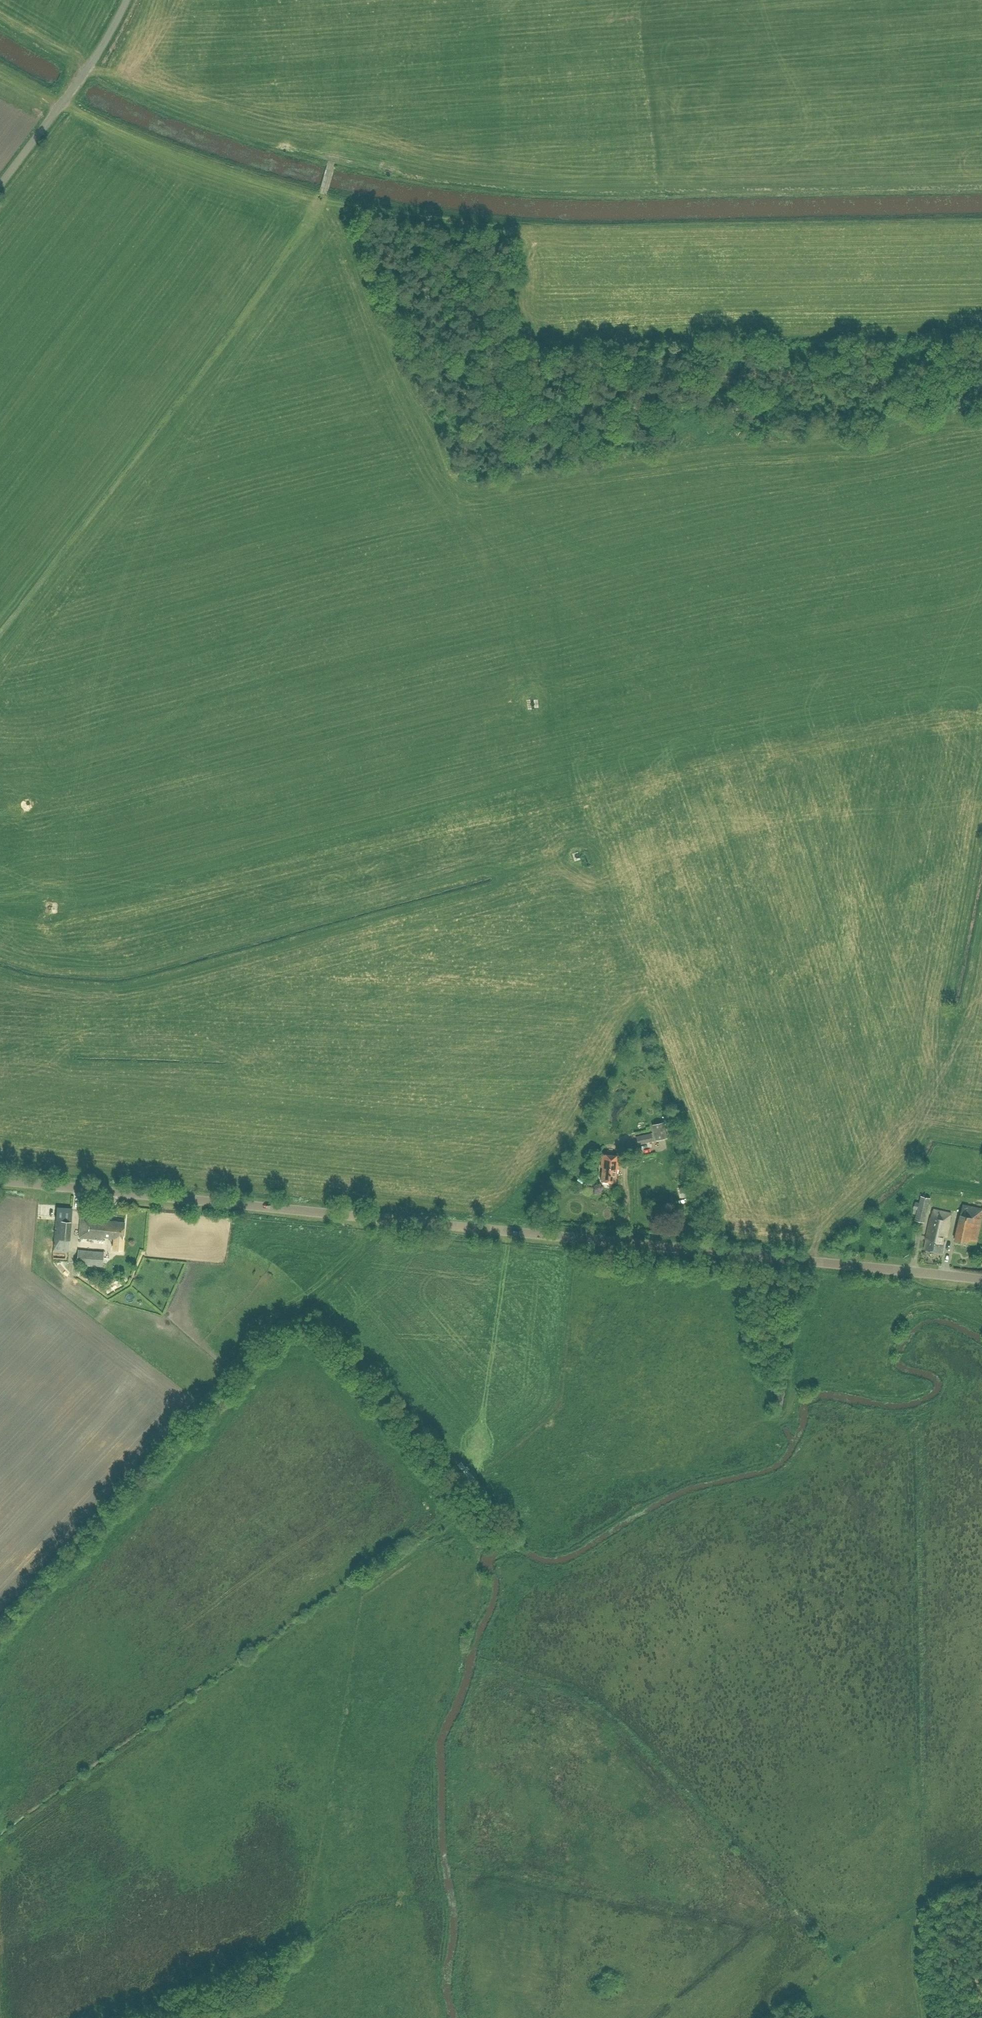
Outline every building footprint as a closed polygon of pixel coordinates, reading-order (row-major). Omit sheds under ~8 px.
[(658,1140),(666,1138),(667,1138),(663,1121),(652,1124),(655,1140),(658,1140)] [(637,1144),(653,1141),(651,1132),(636,1136),(637,1144)] [(644,1146),(646,1153),(656,1151),(655,1143),(644,1146)] [(615,1182),(617,1168),(618,1169),(620,1155),(602,1153),(600,1167),(602,1167),(601,1180),(615,1182)] [(678,1188),(681,1197),(694,1193),(692,1184),(678,1188)] [(928,1207),(931,1197),(921,1195),(914,1219),(924,1222),(928,1207)] [(955,1239),(977,1244),(981,1219),(981,1207),(963,1203),(955,1239)] [(57,1207),(53,1249),(68,1251),(72,1209),(57,1207)] [(947,1235),(950,1221),(949,1220),(951,1212),(934,1209),(932,1217),(931,1216),(924,1248),(943,1252),(945,1240),(943,1240),(945,1235),(947,1235)] [(124,1239),(125,1222),(104,1220),(105,1217),(81,1215),(79,1237),(103,1239),(104,1237),(114,1238),(113,1249),(122,1250),(123,1239),(124,1239)] [(78,1249),(77,1264),(103,1266),(104,1251),(78,1249)] [(110,1295),(126,1288),(122,1279),(106,1286),(110,1295)]
